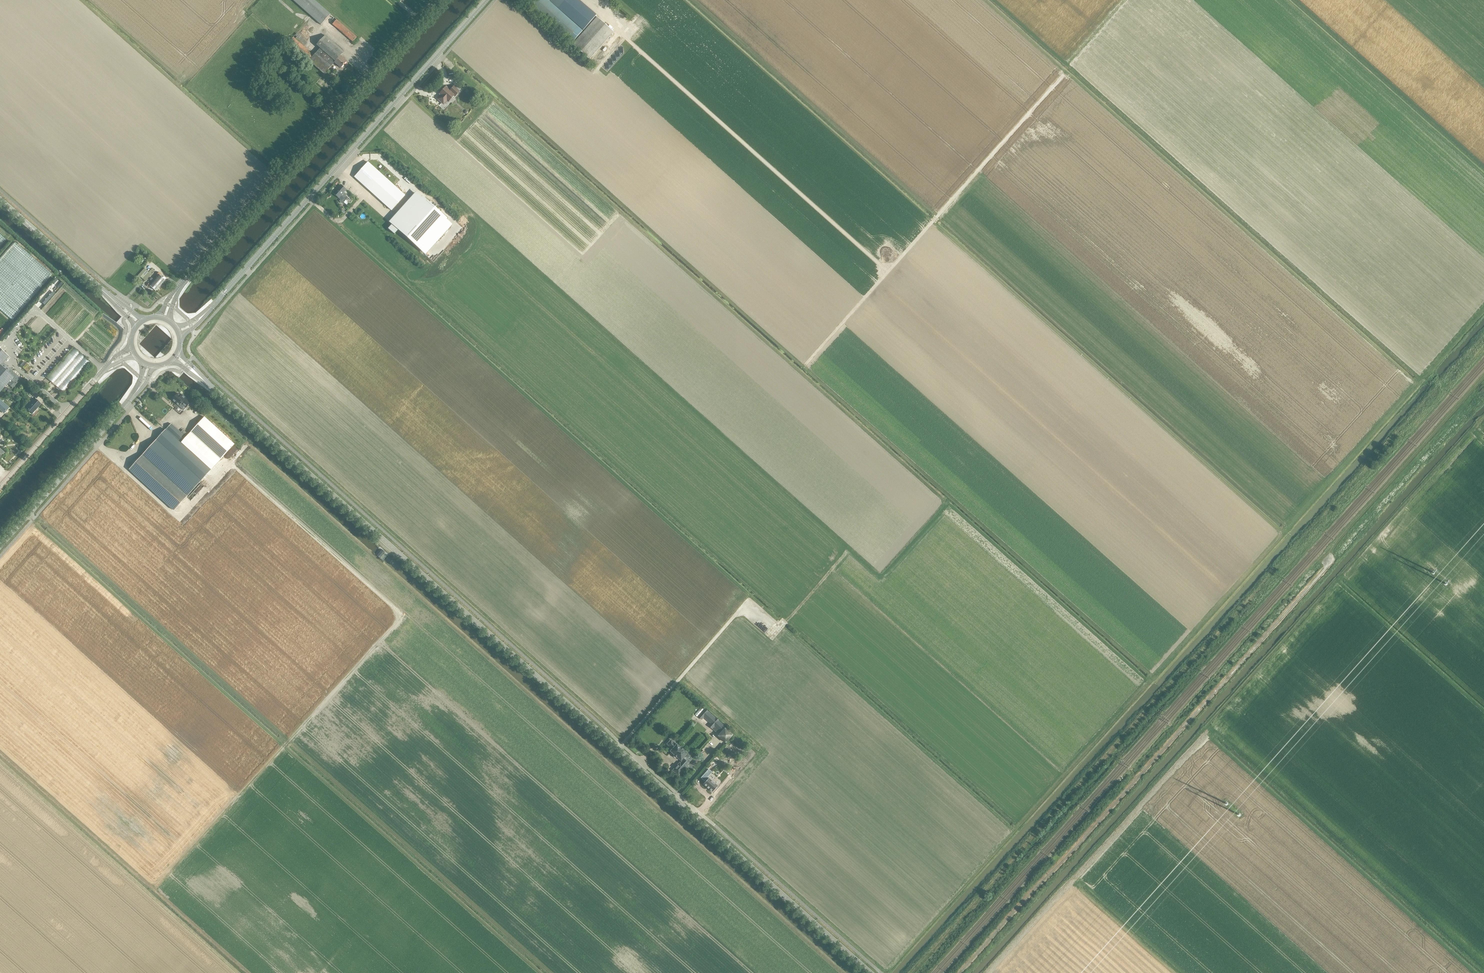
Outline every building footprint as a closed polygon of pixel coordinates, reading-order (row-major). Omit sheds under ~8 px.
[(331,14),(314,0),(293,0),(322,25),(331,14)] [(549,0),(549,1),(548,0),(534,0),(529,5),(568,40),(589,59),(612,33),(594,17),(595,16),(589,10),(584,6),(578,0),(549,0)] [(330,22),(353,42),(357,38),(334,18),(330,22)] [(308,43),(297,33),(293,37),(294,37),(304,46),(308,43)] [(341,68),(347,62),(341,56),(344,52),(325,35),(317,45),(321,48),(309,61),(324,74),(334,62),(341,68)] [(314,54),(304,46),(294,37),(289,43),(309,60),(314,54)] [(445,88),(444,88),(444,89),(442,91),(441,91),(441,92),(440,94),(441,95),(439,98),(439,100),(443,103),(445,103),(447,100),(449,102),(454,95),(455,96),(460,91),(454,86),(450,91),(448,89),(449,88),(446,86),(445,88)] [(405,196),(367,162),(354,177),(377,197),(391,210),(405,196)] [(341,185),(333,193),(339,198),(341,200),(342,201),(344,202),(347,205),(351,200),(348,198),(347,198),(345,197),(349,193),(346,190),(341,185)] [(453,225),(447,220),(447,219),(435,207),(437,205),(435,203),(432,205),(423,196),(422,197),(416,192),(412,196),(392,219),(389,222),(392,225),(388,229),(394,234),(398,230),(420,249),(426,255),(453,225)] [(387,241),(379,248),(382,251),(387,247),(391,252),(394,249),(387,241)] [(15,244),(0,261),(0,310),(12,320),(52,275),(15,244)] [(145,268),(137,276),(139,278),(141,277),(143,279),(146,281),(153,273),(154,271),(150,268),(149,269),(150,271),(149,272),(145,268)] [(158,275),(156,278),(162,284),(165,281),(160,276),(162,274),(160,272),(158,275)] [(162,284),(156,278),(155,280),(152,278),(151,279),(153,281),(160,287),(162,284)] [(157,291),(160,287),(153,281),(151,283),(150,283),(148,285),(150,287),(151,286),(157,291)] [(53,291),(43,303),(44,305),(55,293),(53,291)] [(4,388),(8,384),(13,388),(21,378),(10,369),(8,371),(2,366),(11,357),(0,347),(0,385),(4,388)] [(64,392),(90,362),(74,348),(48,378),(64,392)] [(23,367),(28,372),(32,368),(26,363),(23,367)] [(172,400),(179,406),(182,403),(186,408),(188,406),(189,407),(192,404),(184,396),(183,397),(178,393),(172,400)] [(33,413),(41,404),(36,399),(27,408),(33,413)] [(4,413),(9,408),(0,400),(0,410),(4,413)] [(189,412),(195,418),(198,415),(192,409),(189,412)] [(220,459),(223,455),(233,444),(204,417),(186,437),(171,424),(167,429),(211,469),(220,459)] [(211,469),(167,429),(156,440),(170,453),(201,480),(211,469)] [(170,453),(156,440),(129,470),(174,510),(188,495),(201,480),(170,453)] [(719,721),(708,711),(705,709),(698,716),(702,719),(705,716),(712,722),(709,725),(712,729),(719,721)] [(726,742),(732,735),(725,728),(718,736),(726,742)] [(674,755),(677,757),(681,761),(681,760),(682,761),(681,763),(680,762),(673,770),(679,775),(686,767),(685,767),(692,758),(687,754),(687,753),(683,750),(684,749),(681,747),(677,744),(676,744),(671,740),(667,744),(672,749),(670,751),(674,755)] [(703,784),(712,792),(718,786),(709,778),(708,778),(707,777),(712,772),(709,769),(701,778),(704,781),(704,780),(705,781),(703,784)] [(696,788),(692,793),(698,798),(702,793),(696,788)]
